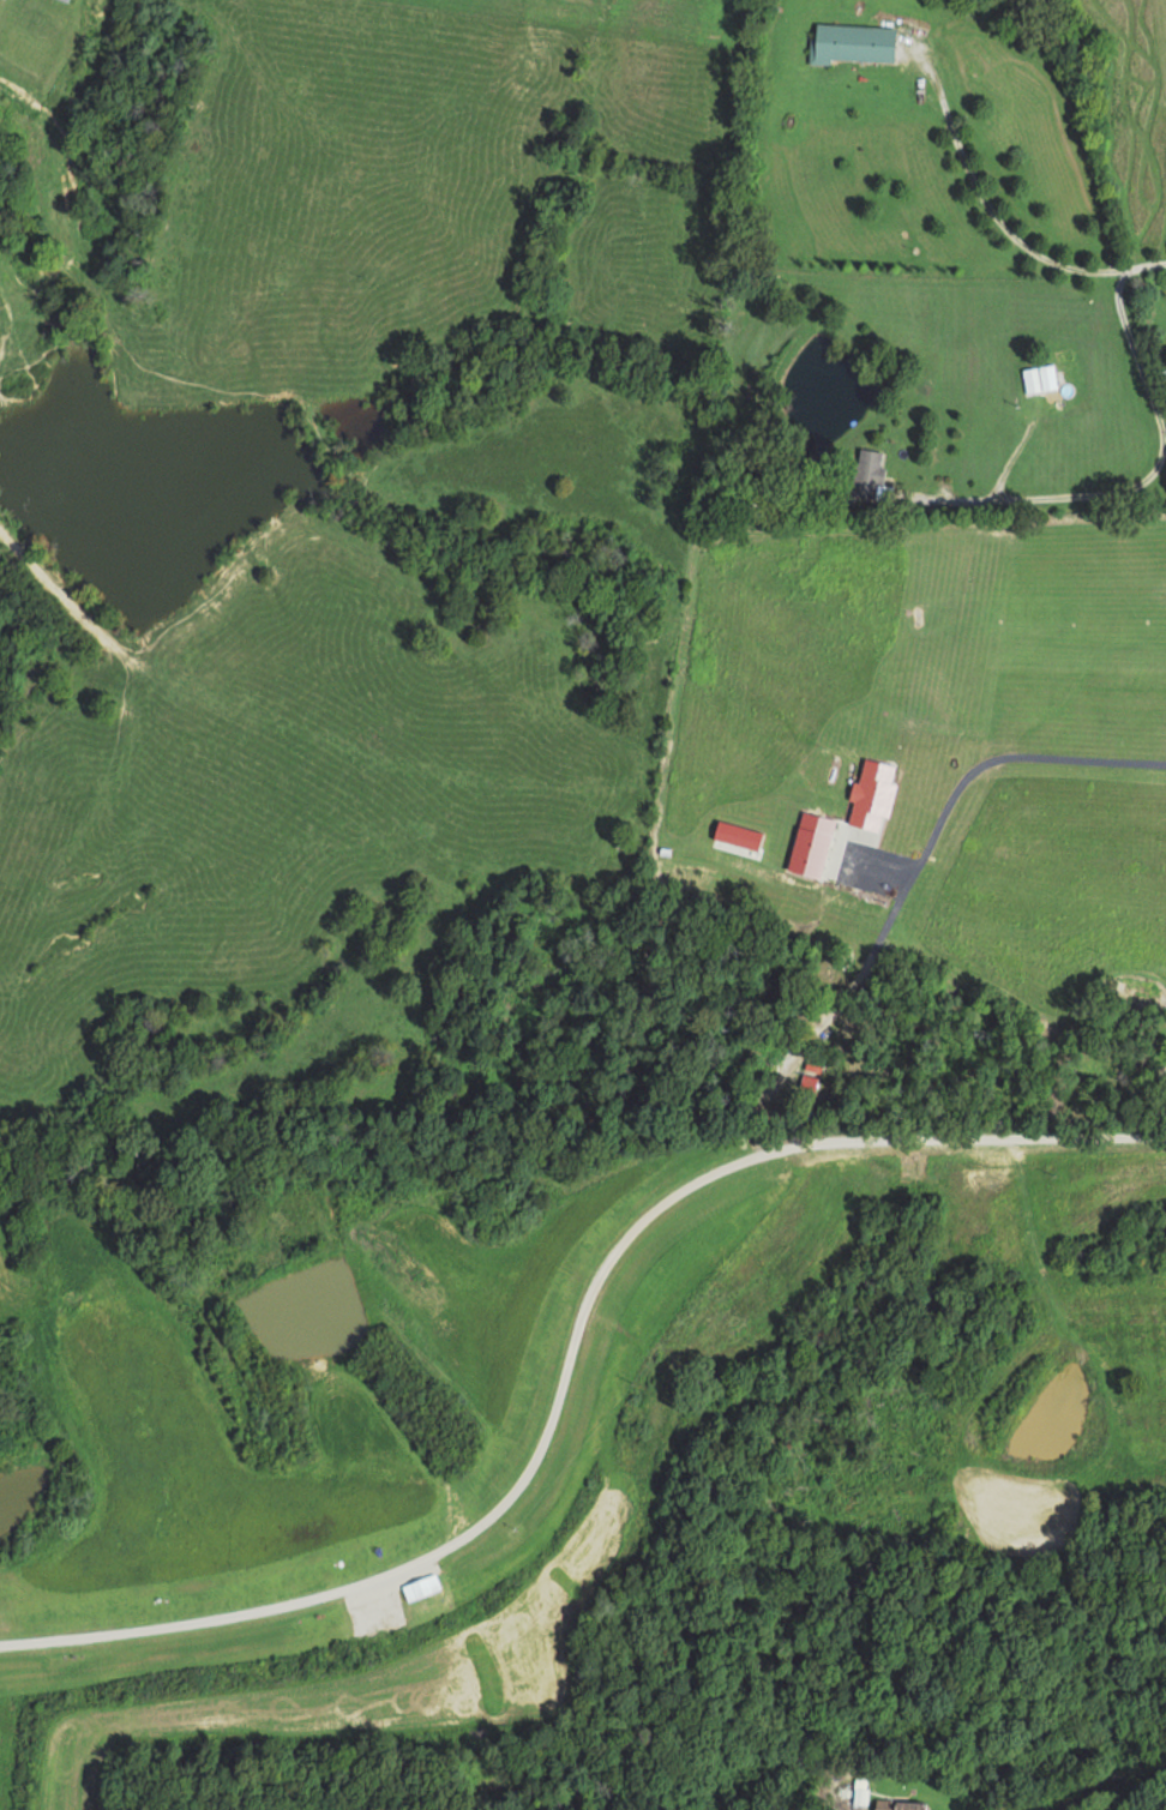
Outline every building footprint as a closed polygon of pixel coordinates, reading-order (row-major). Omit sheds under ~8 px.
[(892,64),(893,28),(811,25),(810,61),(892,64)] [(1024,392),(1056,389),(1054,364),(1021,367),(1024,392)] [(854,490),(881,491),(883,451),(856,449),(854,490)] [(852,1803),(864,1805),(866,1792),(854,1790),(852,1803)] [(924,1802),(873,1802),(873,1809),(924,1809),(924,1802)]
